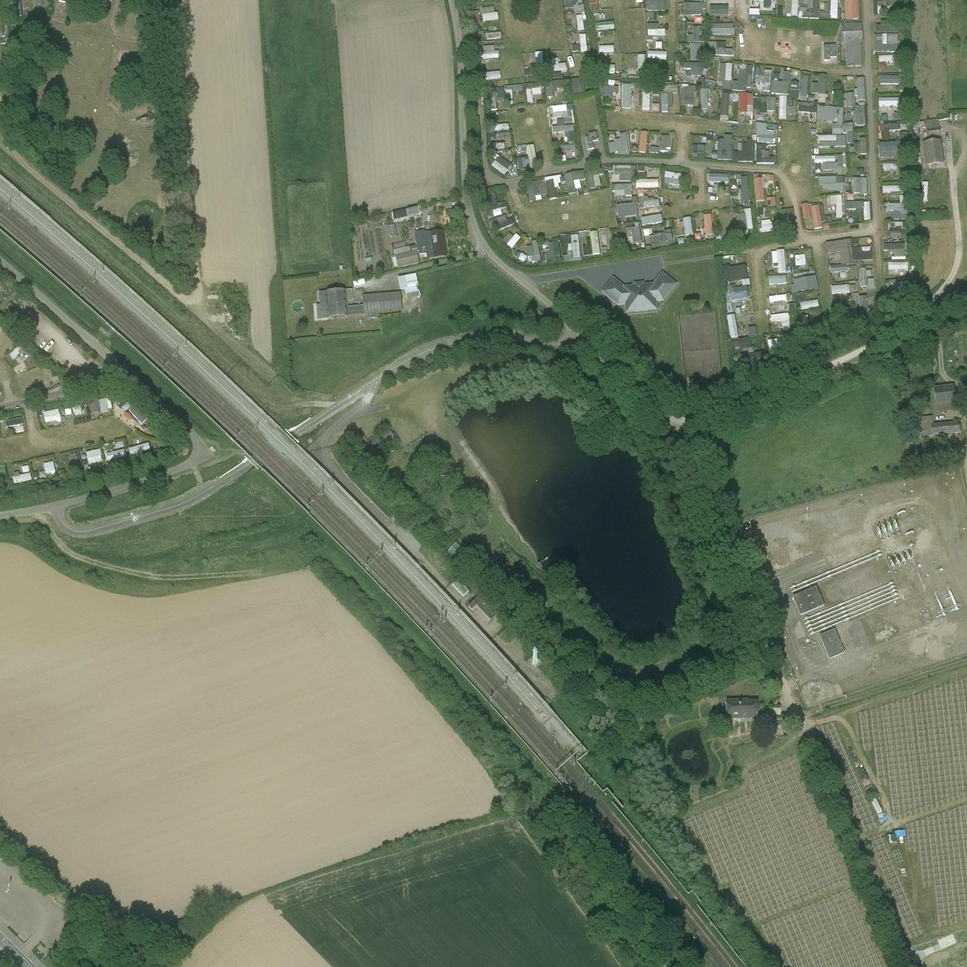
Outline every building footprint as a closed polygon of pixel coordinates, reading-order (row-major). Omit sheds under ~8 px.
[(575,13),(584,12),(583,0),(564,0),(565,9),(574,8),(575,13)] [(590,10),(601,10),(601,0),(590,0),(590,10)] [(666,11),(665,0),(646,0),(647,24),(656,23),(656,12),(666,11)] [(785,15),(799,16),(799,0),(785,0),(785,15)] [(830,19),(830,13),(820,13),(820,0),(808,0),(800,0),(800,13),(802,13),(802,18),(830,19)] [(846,20),(859,20),(859,0),(845,0),(846,20)] [(890,7),(896,6),(896,0),(877,1),(878,13),(890,12),(890,7)] [(482,8),(483,20),(499,19),(499,13),(494,13),(494,8),(482,8)] [(576,17),(579,30),(585,29),(582,16),(576,17)] [(881,21),(881,26),(876,26),(876,33),(896,32),(895,21),(881,21)] [(597,30),(615,29),(615,22),(596,23),(597,30)] [(665,36),(665,30),(659,30),(659,24),(648,24),(648,36),(665,36)] [(714,25),(715,36),(735,36),(734,24),(714,25)] [(855,25),(842,26),(843,43),(846,43),(848,66),(862,66),(860,43),(862,43),(861,30),(855,30),(855,25)] [(705,43),(705,27),(693,27),(694,35),(688,36),(688,43),(705,43)] [(875,52),(898,53),(898,36),(875,35),(875,52)] [(691,44),(692,61),(706,60),(706,44),(691,44)] [(823,46),(824,61),(830,61),(830,58),(836,58),(835,45),(823,46)] [(498,51),(479,53),(480,59),(499,57),(498,51)] [(537,73),(544,72),(543,53),(535,53),(537,73)] [(646,75),(645,55),(638,56),(639,75),(646,75)] [(893,56),(879,56),(879,70),(886,70),(886,62),(893,62),(893,56)] [(608,58),(600,59),(600,74),(616,73),(615,65),(608,66),(608,58)] [(691,76),(702,77),(703,64),(684,63),(684,69),(691,70),(691,76)] [(720,64),(720,81),(725,81),(725,89),(732,89),(732,64),(720,64)] [(733,90),(751,90),(752,66),(746,66),(746,74),(739,73),(738,82),(733,82),(733,90)] [(771,92),(771,71),(765,71),(764,82),(756,82),(756,91),(771,92)] [(783,82),(772,81),(771,94),(789,95),(790,73),(783,72),(783,82)] [(806,101),(811,75),(801,73),(799,83),(792,81),(789,98),(806,101)] [(826,94),(827,76),(819,75),(819,84),(812,84),(812,93),(826,94)] [(881,84),(890,84),(890,89),(898,89),(897,77),(881,77),(881,84)] [(859,100),(860,107),(866,106),(865,79),(856,79),(857,100),(859,100)] [(584,80),(571,81),(572,95),(585,94),(584,80)] [(547,97),(554,97),(555,88),(562,88),(562,82),(548,82),(547,97)] [(623,103),(636,102),(635,83),(622,83),(623,103)] [(678,94),(678,86),(662,85),(662,93),(678,94)] [(682,86),(681,106),(694,106),(695,86),(682,86)] [(615,97),(615,88),(603,88),(603,97),(615,97)] [(846,93),(846,107),(855,107),(855,93),(846,93)] [(643,94),(642,111),(650,111),(651,94),(643,94)] [(673,105),(673,94),(661,94),(662,112),(668,112),(668,105),(673,105)] [(729,106),(733,106),(733,94),(721,94),(721,117),(729,117),(729,106)] [(756,112),(756,114),(767,114),(767,111),(776,111),(776,99),(753,99),(753,94),(741,94),(741,112),(756,112)] [(779,96),(779,119),(787,119),(787,96),(779,96)] [(900,106),(899,98),(879,99),(879,107),(900,106)] [(816,122),(816,104),(799,104),(798,113),(809,113),(809,122),(816,122)] [(557,125),(571,124),(571,111),(567,111),(567,106),(553,106),(553,116),(564,116),(564,120),(557,120),(557,125)] [(843,135),(843,108),(819,107),(818,121),(832,122),(832,135),(843,135)] [(866,125),(865,108),(853,109),(854,125),(866,125)] [(938,120),(925,122),(925,123),(918,124),(918,129),(926,128),(926,130),(927,131),(926,131),(919,132),(920,139),(927,138),(926,137),(927,137),(927,138),(940,136),(938,120)] [(775,144),(775,131),(767,131),(767,123),(757,123),(757,144),(775,144)] [(853,124),(842,124),(843,133),(853,132),(853,124)] [(880,125),(881,140),(890,140),(889,131),(902,131),(901,124),(880,125)] [(573,126),(557,127),(558,142),(574,141),(573,126)] [(494,150),(511,146),(508,133),(499,135),(501,142),(493,144),(494,150)] [(588,134),(589,137),(585,138),(588,150),(594,149),(592,142),(598,141),(596,133),(588,134)] [(610,156),(629,155),(627,133),(620,134),(620,142),(609,142),(610,156)] [(846,147),(846,135),(819,137),(819,148),(846,147)] [(661,153),(672,153),(672,136),(661,136),(661,153)] [(725,141),(718,140),(718,160),(732,161),(733,136),(725,136),(725,141)] [(854,154),(867,153),(867,139),(860,139),(860,143),(854,143),(854,154)] [(747,140),(747,144),(742,144),(742,152),(733,152),(733,162),(753,162),(753,140),(747,140)] [(922,143),(926,166),(943,163),(940,141),(933,142),(933,141),(930,141),(930,142),(922,143)] [(879,152),(892,151),(893,157),(904,156),(903,151),(909,151),(909,143),(878,144),(879,152)] [(558,156),(575,155),(575,145),(558,146),(558,156)] [(757,164),(775,164),(775,158),(768,158),(768,145),(757,145),(757,164)] [(698,152),(698,146),(693,146),(693,158),(705,159),(705,152),(698,152)] [(518,170),(535,168),(533,153),(517,154),(518,170)] [(506,174),(512,163),(498,156),(492,167),(506,174)] [(837,156),(814,157),(815,164),(823,163),(823,171),(837,170),(837,156)] [(637,173),(637,166),(614,166),(615,176),(612,176),(612,183),(634,182),(634,173),(637,173)] [(646,166),(638,166),(638,179),(646,179),(646,166)] [(581,180),(586,180),(585,172),(566,174),(568,194),(576,193),(576,190),(582,189),(581,180)] [(664,183),(681,185),(682,174),(666,172),(664,183)] [(599,173),(587,174),(588,188),(600,188),(599,173)] [(527,183),(530,203),(559,198),(556,184),(566,182),(565,176),(527,183)] [(708,176),(708,184),(728,184),(729,176),(708,176)] [(748,177),(741,177),(742,202),(749,202),(748,177)] [(819,177),(819,184),(823,184),(823,191),(846,191),(846,178),(819,177)] [(867,195),(868,179),(853,178),(853,194),(867,195)] [(755,179),(756,202),(764,201),(764,179),(755,179)] [(659,180),(636,181),(637,188),(659,187),(659,180)] [(633,196),(633,185),(614,185),(614,197),(633,196)] [(639,191),(639,208),(660,207),(659,198),(644,199),(644,190),(639,191)] [(828,205),(836,204),(836,217),(843,217),(842,196),(828,196),(828,205)] [(767,207),(776,206),(775,198),(767,198),(767,207)] [(502,217),(500,209),(507,207),(505,202),(488,207),(491,220),(502,217)] [(859,220),(871,220),(870,202),(846,203),(846,214),(858,213),(859,220)] [(616,205),(617,218),(638,216),(637,204),(616,205)] [(893,220),(909,219),(908,204),(888,205),(889,210),(893,210),(893,220)] [(816,230),(824,228),(819,205),(811,207),(816,230)] [(408,211),(409,218),(421,216),(419,209),(408,211)] [(740,229),(753,228),(751,209),(737,211),(740,229)] [(792,209),(781,211),(783,223),(794,221),(792,209)] [(492,222),(495,228),(510,220),(507,214),(492,222)] [(705,232),(713,232),(712,215),(704,215),(705,232)] [(692,218),(684,219),(685,235),(693,235),(692,218)] [(784,222),(771,223),(770,220),(762,220),(762,231),(784,230),(784,222)] [(902,233),(902,223),(889,223),(889,233),(902,233)] [(903,234),(891,234),(891,239),(908,238),(907,224),(902,225),(903,234)] [(630,228),(634,244),(643,242),(639,226),(630,228)] [(660,242),(661,247),(674,245),(671,230),(664,231),(664,235),(648,238),(649,244),(660,242)] [(427,260),(447,257),(443,231),(425,234),(425,232),(415,233),(417,247),(406,248),(405,243),(393,246),(394,251),(398,269),(419,264),(418,256),(426,254),(427,260)] [(520,239),(510,232),(503,242),(513,249),(520,239)] [(583,247),(584,256),(599,255),(599,232),(589,232),(589,247),(583,247)] [(564,256),(564,262),(580,261),(579,237),(573,237),(573,251),(568,251),(568,256),(564,256)] [(831,273),(848,271),(847,265),(853,264),(851,240),(826,243),(827,254),(840,253),(841,265),(831,266),(831,273)] [(532,256),(533,262),(540,261),(539,241),(532,242),(533,247),(527,247),(528,257),(532,256)] [(550,242),(550,252),(547,252),(547,260),(561,260),(560,242),(550,242)] [(905,259),(905,244),(885,244),(886,259),(905,259)] [(872,251),(861,252),(861,248),(853,248),(854,261),(873,260),(872,251)] [(785,251),(774,251),(775,273),(786,273),(785,251)] [(908,276),(908,263),(888,263),(888,270),(897,270),(897,276),(908,276)] [(848,272),(837,273),(837,280),(856,279),(855,265),(848,265),(848,272)] [(746,266),(727,267),(728,280),(747,278),(746,266)] [(416,274),(398,279),(401,290),(405,289),(408,299),(421,296),(416,274)] [(653,285),(624,288),(613,278),(602,292),(618,305),(625,304),(635,312),(647,310),(655,301),(663,300),(675,285),(662,274),(653,285)] [(816,277),(800,280),(801,285),(796,286),(797,293),(818,289),(816,277)] [(908,281),(891,284),(892,290),(909,287),(908,281)] [(750,287),(729,288),(730,301),(751,299),(750,287)] [(328,318),(347,317),(346,300),(351,300),(350,291),(319,294),(320,308),(327,307),(328,318)] [(818,301),(806,302),(805,293),(799,293),(800,309),(819,307),(818,301)] [(400,294),(363,297),(364,314),(401,311),(400,294)] [(770,304),(787,301),(786,295),(769,297),(770,304)] [(871,299),(860,302),(862,313),(874,310),(871,299)] [(729,305),(730,320),(753,319),(753,309),(742,309),(742,305),(729,305)] [(842,320),(851,319),(850,308),(841,309),(842,320)] [(782,322),(782,330),(790,330),(789,314),(770,315),(771,323),(782,322)] [(745,338),(745,326),(732,327),(732,339),(745,338)] [(769,354),(789,353),(788,339),(769,340),(769,354)] [(11,355),(18,361),(23,356),(17,349),(11,355)] [(763,353),(740,354),(740,361),(763,360),(763,353)] [(934,389),(936,412),(955,409),(952,387),(934,389)] [(118,405),(141,426),(148,418),(125,398),(118,405)] [(101,400),(101,411),(113,411),(112,399),(101,400)] [(53,424),(62,422),(59,409),(43,413),(46,423),(53,422),(53,424)] [(923,436),(960,433),(959,423),(933,425),(933,417),(921,418),(923,436)] [(24,424),(23,418),(5,421),(6,427),(24,424)] [(16,426),(17,433),(25,432),(24,425),(16,426)] [(371,449),(393,435),(390,431),(368,445),(364,447),(367,452),(371,449)] [(129,449),(131,456),(151,451),(149,443),(129,449)] [(87,452),(89,464),(103,462),(101,450),(87,452)] [(109,461),(126,457),(124,450),(107,454),(109,461)] [(76,453),(70,455),(73,469),(80,467),(76,453)] [(377,466),(370,455),(363,460),(370,471),(377,466)] [(44,464),(46,474),(56,472),(53,462),(44,464)] [(30,473),(13,478),(15,485),(32,479),(30,473)] [(460,562),(467,555),(456,544),(449,551),(460,562)] [(452,586),(463,597),(468,593),(457,581),(452,586)] [(792,597),(800,616),(824,606),(816,587),(792,597)] [(491,622),(500,614),(482,594),(474,602),(468,608),(472,612),(477,607),(491,622)] [(819,636),(829,660),(844,653),(834,630),(819,636)] [(550,648),(553,652),(558,648),(554,644),(550,648)] [(727,719),(757,718),(757,717),(768,717),(768,709),(756,712),(756,702),(743,703),(743,701),(726,701),(727,719)] [(891,870),(895,868),(882,836),(872,839),(875,846),(881,843),(891,870)]
